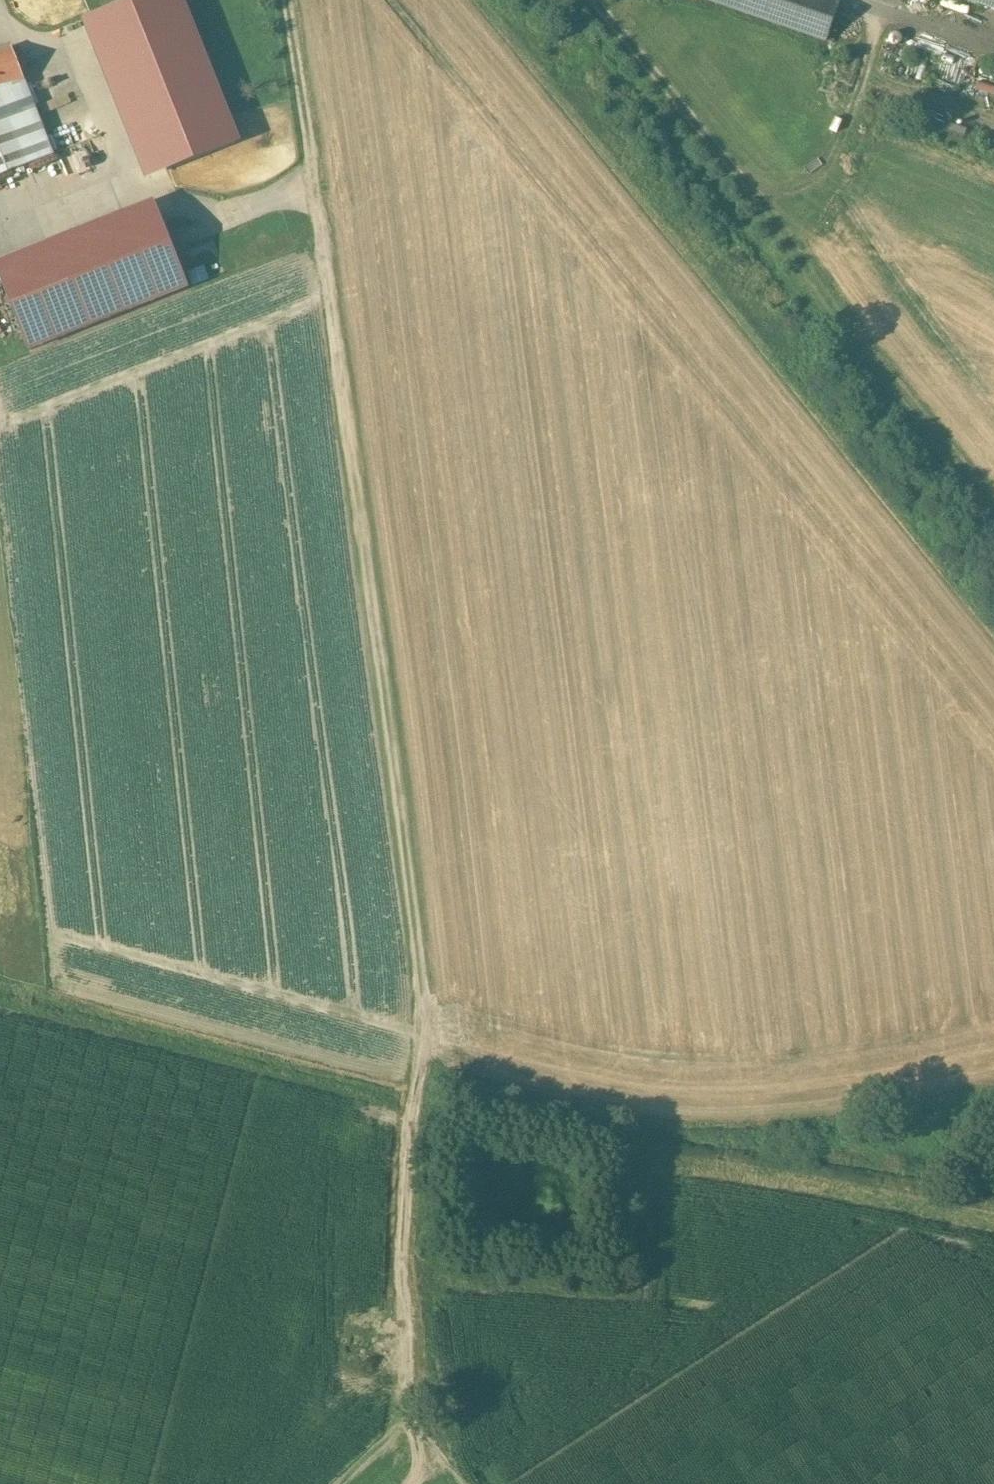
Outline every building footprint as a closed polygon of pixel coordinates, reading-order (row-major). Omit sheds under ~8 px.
[(179,0),(134,0),(104,12),(83,21),(146,180),(167,172),(236,144),(179,0)] [(829,0),(708,0),(826,41),(839,4),(829,0)] [(993,11),(993,0),(962,0),(993,11)] [(35,76),(22,45),(11,49),(24,80),(35,76)] [(0,53),(0,91),(24,81),(24,80),(11,49),(11,48),(0,53)] [(0,91),(0,176),(53,155),(24,81),(0,91)] [(2,282),(161,219),(154,202),(0,262),(0,277),(2,282)] [(161,219),(2,282),(29,350),(188,287),(161,219)]
